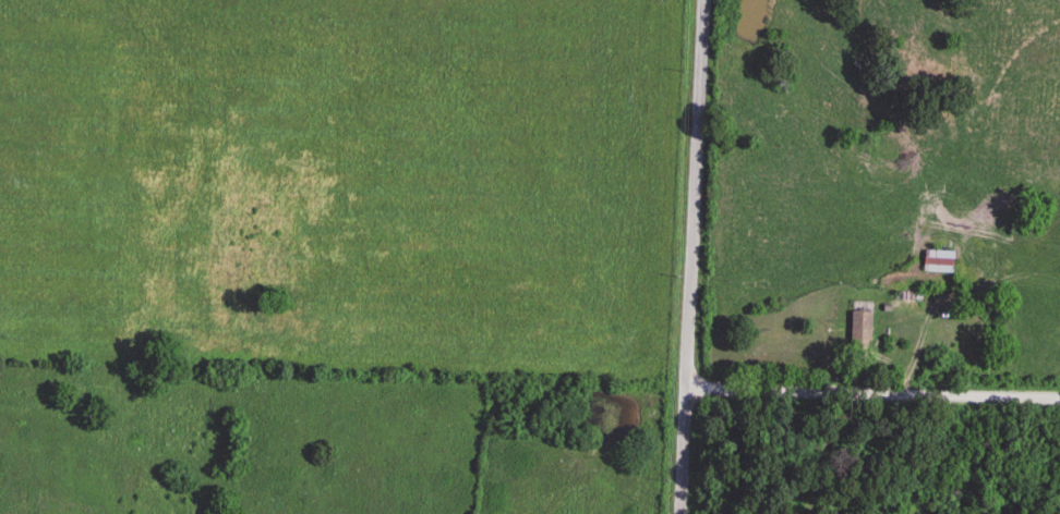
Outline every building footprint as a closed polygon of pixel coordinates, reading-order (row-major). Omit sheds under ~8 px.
[(952,254),(922,254),(922,275),(952,275),(952,254)] [(870,349),(870,314),(849,314),(849,349),(870,349)]
